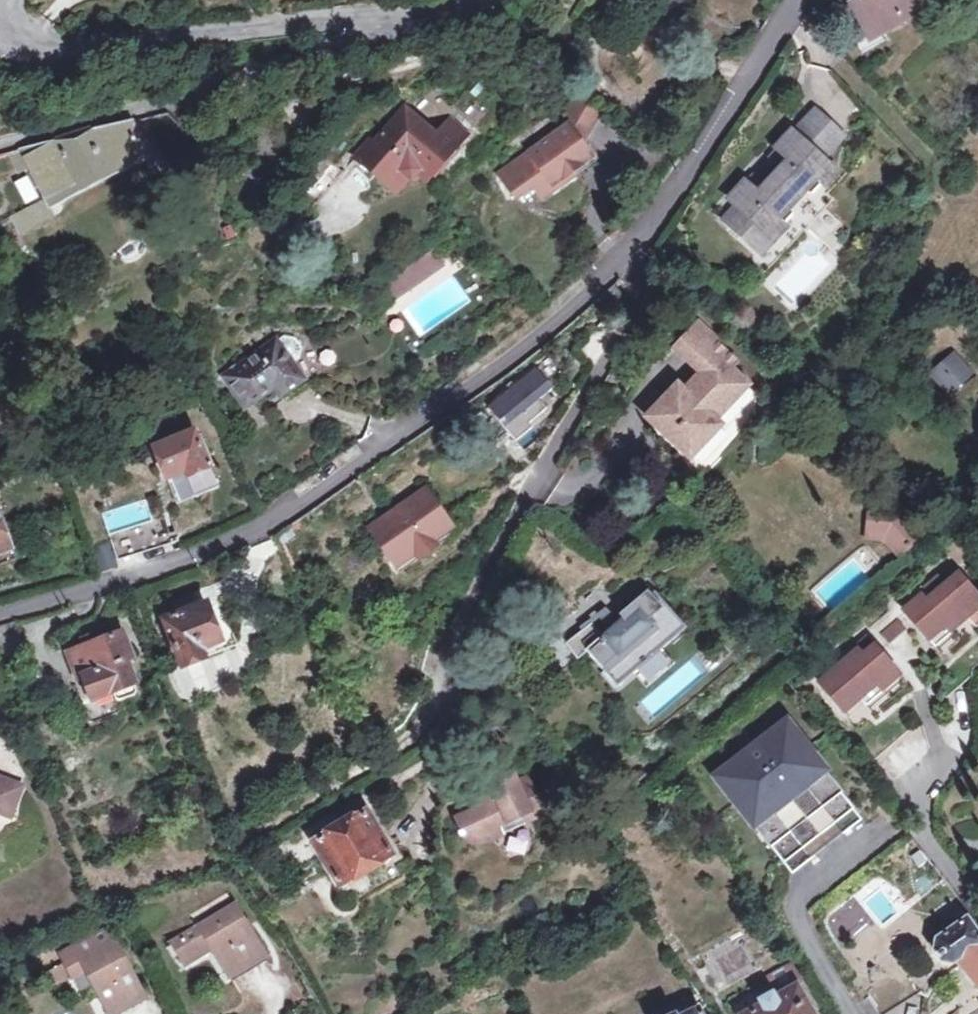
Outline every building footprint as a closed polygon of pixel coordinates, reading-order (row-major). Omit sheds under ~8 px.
[(867,32),(880,25),(884,31),(906,18),(903,12),(923,0),(856,0),(850,3),(867,32)] [(906,18),(934,3),(933,0),(923,0),(903,12),(906,18)] [(880,25),(867,32),(865,33),(869,39),(884,31),(880,25)] [(451,150),(434,136),(404,110),(373,144),(369,140),(355,158),(356,160),(350,165),(364,178),(369,171),(387,189),(400,173),(409,180),(417,172),(426,180),(451,150)] [(792,212),(786,206),(803,188),(809,194),(832,172),(821,160),(842,138),(815,113),(772,158),(783,168),(766,186),(755,175),(734,198),(741,205),(728,218),(758,247),(792,212)] [(595,114),(494,168),(519,213),(603,168),(584,134),(601,125),(595,114)] [(450,117),(434,136),(451,150),(468,131),(450,117)] [(36,146),(18,151),(26,166),(44,198),(108,166),(141,152),(131,122),(98,132),(85,135),(69,140),(52,143),(41,145),(36,146)] [(26,166),(18,151),(6,154),(16,172),(26,166)] [(319,152),(292,182),(316,205),(342,174),(319,152)] [(400,173),(387,189),(396,196),(409,180),(400,173)] [(54,215),(44,198),(11,214),(20,232),(54,215)] [(435,246),(386,280),(398,297),(446,264),(435,246)] [(715,421),(747,387),(734,373),(742,365),(699,325),(678,347),(704,372),(685,391),(680,386),(650,416),(692,456),(720,426),(715,421)] [(277,390),(283,399),(305,382),(279,344),(228,381),(233,388),(248,410),(277,390)] [(950,356),(931,373),(948,391),(967,374),(950,356)] [(534,369),(488,408),(521,448),(535,436),(530,429),(547,415),(539,406),(554,393),(534,369)] [(215,411),(204,416),(205,422),(217,417),(215,411)] [(216,490),(210,474),(208,469),(214,467),(208,451),(203,453),(197,436),(194,431),(154,447),(170,489),(176,505),(216,490)] [(417,561),(437,546),(433,541),(451,529),(423,490),(368,529),(394,567),(413,555),(417,561)] [(870,532),(886,537),(898,517),(873,507),(870,532)] [(898,517),(886,537),(900,553),(917,538),(898,517)] [(6,543),(8,542),(0,519),(0,545),(6,543)] [(162,519),(109,538),(117,565),(170,544),(162,519)] [(11,555),(6,543),(0,545),(0,559),(11,555)] [(904,613),(933,654),(977,622),(977,596),(961,573),(904,613)] [(616,688),(685,631),(653,593),(600,637),(589,624),(565,644),(576,660),(586,654),(616,688)] [(221,602),(209,607),(207,602),(163,619),(182,667),(238,645),(221,602)] [(899,623),(881,632),(887,644),(905,634),(899,623)] [(109,628),(95,633),(98,642),(113,636),(109,628)] [(98,642),(95,633),(83,638),(85,647),(67,653),(76,679),(82,677),(84,684),(74,687),(89,727),(120,716),(115,699),(121,702),(133,697),(133,693),(131,685),(134,684),(125,662),(131,660),(122,632),(113,636),(98,642)] [(842,724),(905,685),(880,644),(816,684),(842,724)] [(789,676),(780,683),(792,699),(801,691),(789,676)] [(769,848),(770,847),(782,863),(852,809),(840,793),(841,793),(786,721),(714,777),(769,848)] [(491,841),(494,834),(496,828),(539,808),(525,779),(516,784),(499,750),(480,744),(467,751),(483,782),(484,781),(492,796),(482,801),(484,806),(456,820),(464,839),(472,844),(483,845),(491,841)] [(12,817),(22,786),(0,777),(0,813),(12,817)] [(496,828),(494,834),(500,836),(543,816),(539,808),(496,828)] [(782,863),(791,873),(860,820),(852,809),(782,863)] [(348,884),(361,878),(361,871),(390,854),(379,835),(365,812),(313,843),(338,886),(345,882),(348,884)] [(196,923),(178,934),(191,953),(207,943),(225,972),(261,950),(223,888),(188,910),(196,923)] [(961,911),(957,905),(952,908),(957,915),(961,911)] [(955,916),(959,922),(936,938),(933,948),(941,958),(952,961),(956,958),(977,988),(977,934),(962,911),(961,911),(957,915),(955,916)] [(782,929),(780,926),(778,924),(773,928),(777,933),(782,929)] [(73,953),(61,959),(67,971),(69,974),(81,967),(105,1013),(108,1011),(140,992),(104,927),(69,946),(73,953)] [(191,953),(178,934),(168,939),(180,960),(191,953)] [(67,971),(61,959),(43,969),(50,982),(67,971)] [(793,990),(790,985),(758,1004),(761,1008),(750,1013),(809,1013),(795,989),(793,990)] [(693,1004),(672,1013),(698,1013),(693,1004)]
